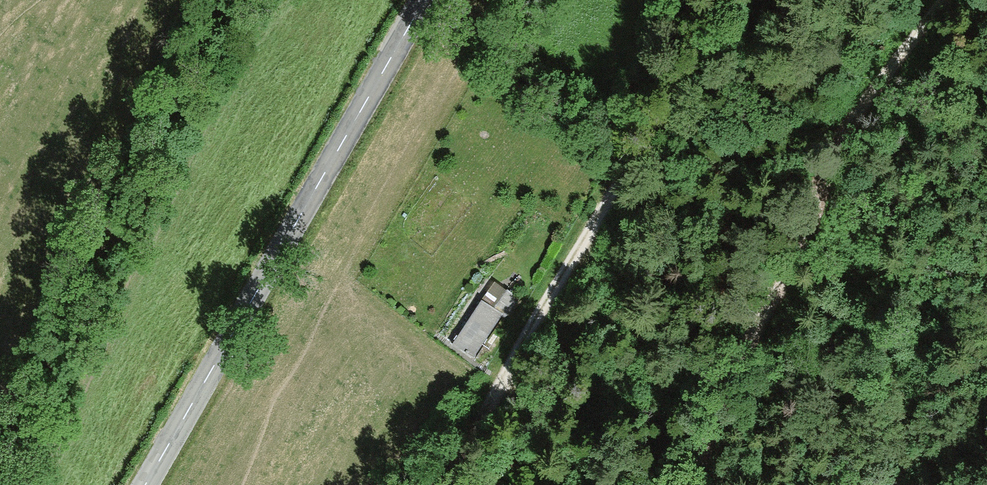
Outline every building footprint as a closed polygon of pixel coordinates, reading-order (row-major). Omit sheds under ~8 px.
[(451,342),(474,357),(518,295),(494,280),(451,342)]
